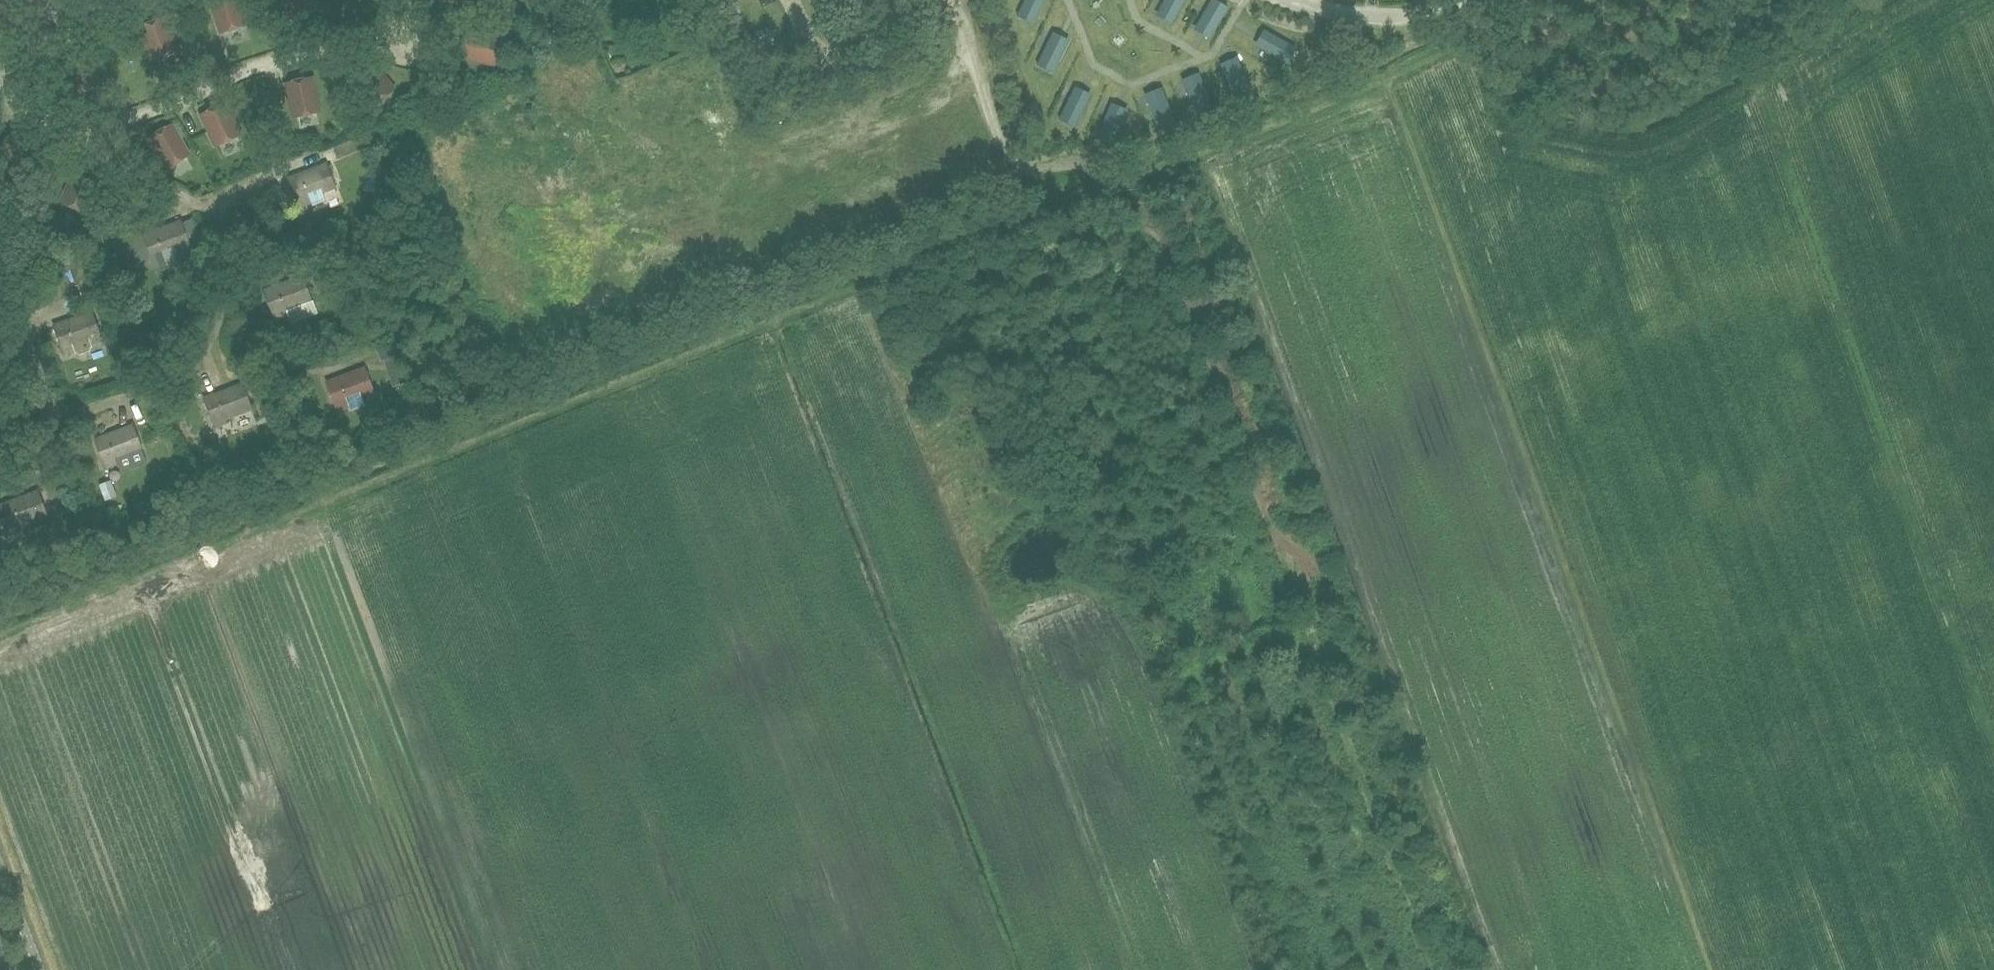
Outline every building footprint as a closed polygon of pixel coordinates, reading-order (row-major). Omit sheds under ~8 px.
[(246,23),(238,0),(211,0),(221,32),(246,23)] [(1017,17),(1032,24),(1038,12),(1036,11),(1042,0),(1028,0),(1025,6),(1023,5),(1017,17)] [(1162,10),(1168,13),(1173,16),(1180,2),(1182,3),(1184,0),(1167,0),(1162,10)] [(1201,24),(1206,27),(1211,30),(1219,17),(1221,18),(1227,7),(1216,0),(1212,0),(1206,10),(1208,11),(1201,24)] [(153,59),(177,49),(164,17),(140,26),(153,59)] [(494,65),(502,39),(468,29),(461,54),(494,65)] [(1270,36),(1264,47),(1277,55),(1276,57),(1287,63),(1295,48),(1284,42),(1282,44),(1270,36)] [(1043,54),(1037,66),(1052,73),(1058,61),(1056,60),(1063,47),(1058,44),(1051,41),(1045,55),(1043,54)] [(373,106),(394,89),(372,62),(351,79),(373,106)] [(1232,69),(1226,71),(1232,85),(1229,86),(1234,98),(1250,92),(1245,79),(1243,80),(1237,66),(1232,69)] [(294,117),(320,110),(311,76),(286,83),(294,117)] [(1194,84),(1188,87),(1193,101),(1191,102),(1196,114),(1212,107),(1207,95),(1205,96),(1199,82),(1194,84)] [(1065,109),(1059,120),(1075,128),(1080,115),(1078,114),(1085,101),(1080,99),(1074,96),(1067,110),(1065,109)] [(1157,99),(1150,101),(1156,116),(1154,117),(1158,128),(1174,122),(1169,109),(1167,110),(1162,97),(1157,99)] [(216,145),(240,134),(225,102),(201,113),(216,145)] [(1102,126),(1098,138),(1114,144),(1119,131),(1116,131),(1122,117),(1117,115),(1110,112),(1105,127),(1102,126)] [(251,133),(257,131),(253,122),(247,124),(251,133)] [(166,167),(189,154),(171,124),(149,137),(166,167)] [(299,207),(311,202),(309,198),(335,188),(326,165),(289,180),(299,207)] [(85,211),(100,179),(76,169),(61,201),(85,211)] [(153,264),(165,259),(163,255),(189,245),(181,222),(143,237),(153,264)] [(275,319),(287,314),(285,310),(311,300),(302,277),(264,292),(275,319)] [(334,286),(339,295),(349,289),(343,281),(334,286)] [(89,351),(92,346),(103,342),(92,313),(54,327),(64,354),(74,351),(75,352),(80,355),(89,351)] [(393,386),(404,381),(396,359),(384,363),(393,386)] [(337,411),(349,406),(347,401),(373,392),(365,369),(327,383),(337,411)] [(257,381),(243,386),(246,396),(261,391),(257,381)] [(215,427),(227,422),(225,418),(251,408),(242,385),(204,400),(215,427)] [(10,418),(1,395),(0,396),(0,421),(10,418)] [(271,430),(278,427),(273,414),(266,417),(271,430)] [(105,468),(117,464),(116,459),(142,449),(133,426),(95,441),(105,468)] [(116,496),(110,480),(99,484),(105,500),(116,496)] [(11,534),(23,529),(21,525),(47,515),(38,492),(0,507),(11,534)]
